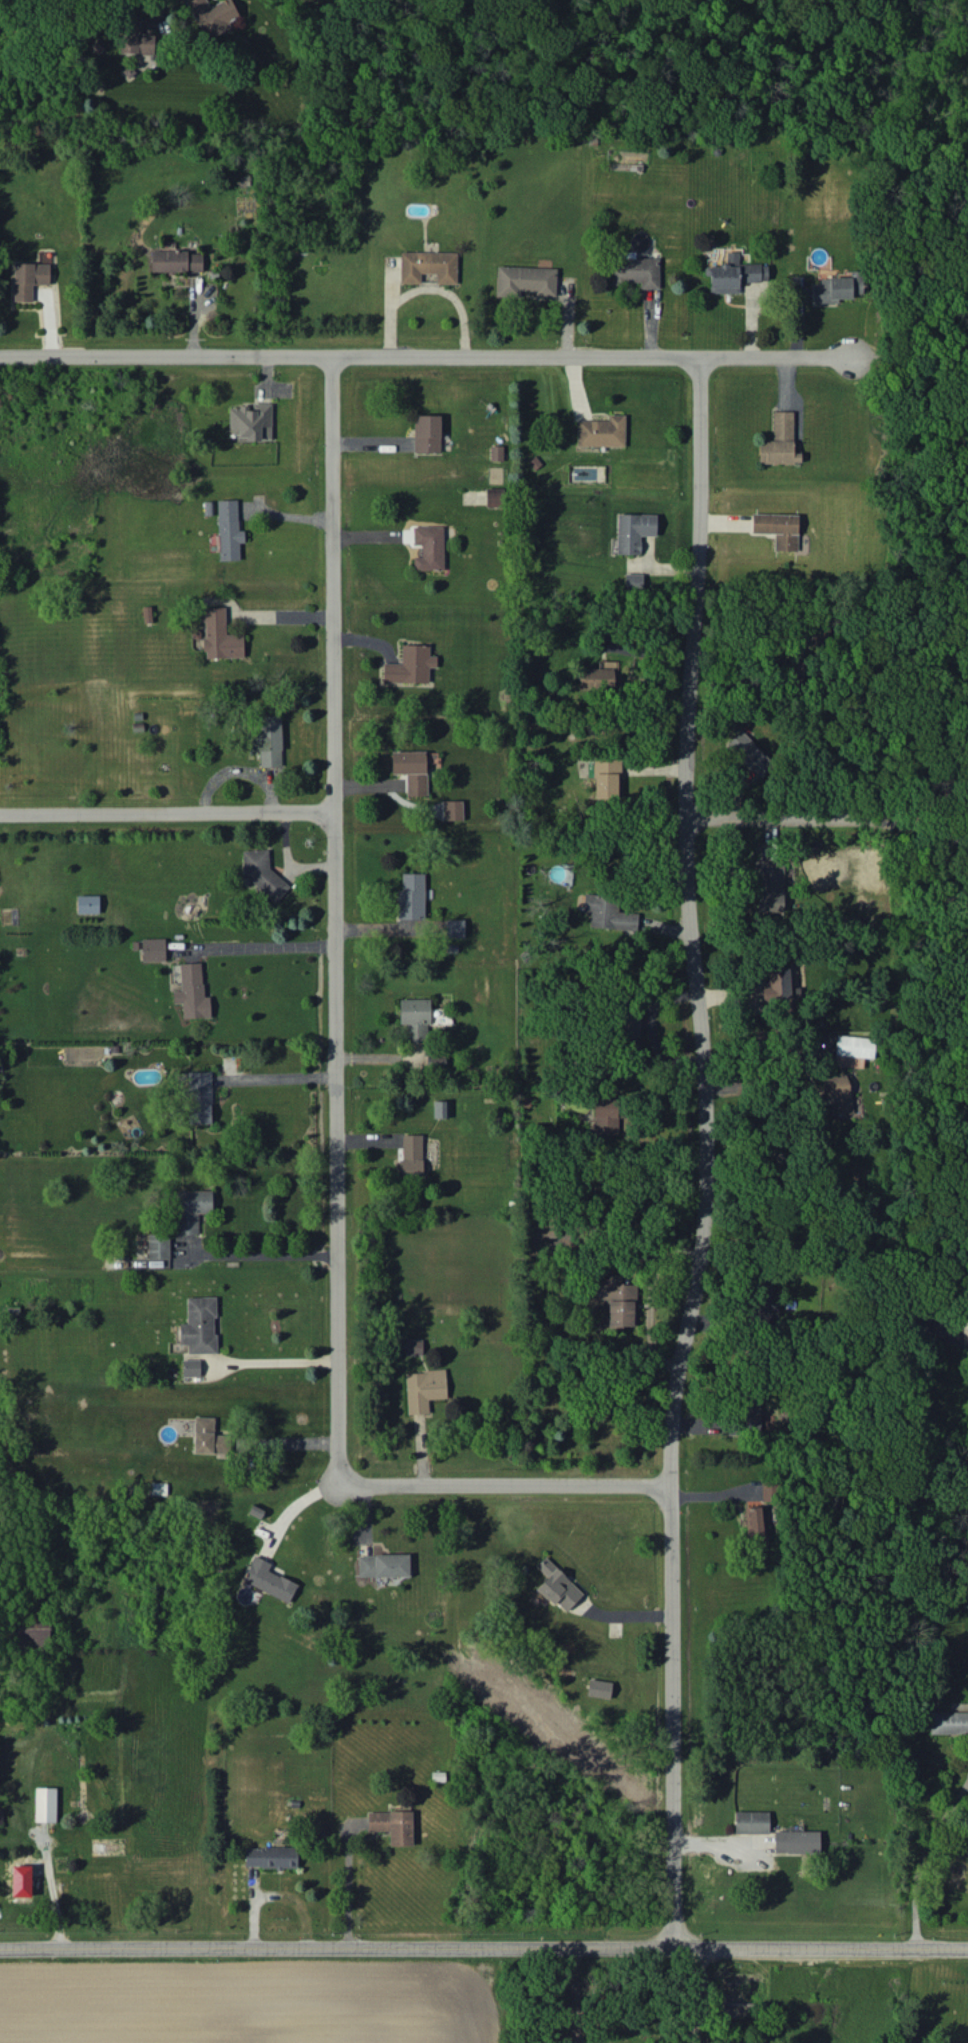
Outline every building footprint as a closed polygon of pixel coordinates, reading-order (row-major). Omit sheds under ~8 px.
[(231,0),(222,0),(209,6),(206,0),(187,0),(205,40),(231,28),(227,20),(238,15),(231,0)] [(140,32),(140,16),(123,16),(122,52),(153,54),(154,33),(140,32)] [(151,251),(152,272),(202,271),(202,250),(151,251)] [(400,283),(420,283),(420,273),(437,273),(436,283),(457,283),(457,252),(401,251),(400,283)] [(739,293),(739,281),(768,281),(767,263),(739,263),(739,251),(727,251),(727,265),(704,265),(705,276),(709,276),(709,293),(739,293)] [(612,283),(640,283),(640,289),(659,289),(659,257),(611,258),(612,283)] [(32,301),(33,284),(49,284),(50,263),(15,262),(14,300),(32,301)] [(496,294),(536,295),(556,296),(556,267),(497,266),(496,294)] [(814,303),(839,303),(839,298),(853,298),(853,294),(863,294),(863,271),(850,271),(850,277),(820,277),(820,284),(814,284),(814,303)] [(271,403),(251,403),(251,406),(229,406),(230,438),(271,438),(271,403)] [(793,411),(773,411),(773,440),(759,440),(759,463),(801,463),(801,452),(793,452),(793,411)] [(415,452),(441,451),(440,414),(414,415),(415,452)] [(625,414),(608,414),(608,420),(577,420),(577,446),(625,446),(625,414)] [(502,446),(490,446),(491,460),(503,460),(502,446)] [(502,506),(501,488),(486,488),(487,506),(502,506)] [(240,560),(239,543),(244,542),(244,530),(238,530),(237,499),(217,499),(219,560),(240,560)] [(752,533),(775,533),(774,550),(797,551),(798,514),(752,513),(752,533)] [(656,535),(657,515),(618,514),(617,554),(640,554),(640,535),(656,535)] [(443,525),(413,525),(413,544),(422,544),(422,556),(413,556),(413,570),(444,569),(443,525)] [(643,573),(624,574),(625,589),(643,589),(643,573)] [(205,658),(243,657),(243,633),(226,634),(225,606),(204,607),(205,658)] [(811,645),(826,645),(825,630),(811,630),(811,645)] [(428,682),(428,666),(436,666),(436,655),(429,655),(429,645),(402,644),(401,663),(383,663),(383,681),(428,682)] [(615,689),(614,667),(578,669),(579,691),(615,689)] [(260,750),(260,766),(282,766),(281,715),(252,716),(253,751),(260,750)] [(725,745),(759,778),(774,763),(740,730),(725,745)] [(391,751),(391,773),(406,773),(407,797),(427,796),(426,750),(391,751)] [(595,798),(622,798),(621,757),(594,757),(595,798)] [(443,820),(463,820),(462,800),(443,800),(443,820)] [(242,850),(243,878),(253,877),(253,887),(266,886),(267,901),(284,900),(283,874),(269,875),(269,849),(242,850)] [(784,861),(759,861),(758,911),(784,911),(784,861)] [(424,872),(402,873),(402,890),(397,890),(398,919),(425,918),(424,872)] [(589,927),(636,931),(638,912),(617,911),(618,895),(584,893),(583,911),(591,911),(589,927)] [(76,914),(99,913),(99,895),(76,895),(76,914)] [(464,919),(446,919),(446,937),(464,938),(464,919)] [(165,961),(165,938),(142,938),(142,961),(165,961)] [(180,963),(181,990),(173,991),(173,1003),(182,1003),(183,1018),(210,1017),(209,996),(203,996),(201,962),(180,963)] [(790,987),(790,966),(766,967),(767,985),(762,985),(762,1005),(782,1005),(782,1010),(800,1010),(800,987),(790,987)] [(430,998),(399,999),(400,1024),(408,1023),(408,1042),(427,1042),(427,1024),(430,1024),(430,998)] [(835,1066),(863,1067),(863,1057),(873,1058),(874,1037),(836,1035),(835,1066)] [(211,1124),(212,1072),(187,1071),(187,1123),(211,1124)] [(821,1077),(824,1101),(830,1100),(832,1117),(852,1114),(847,1074),(821,1077)] [(433,1118),(448,1118),(448,1100),(433,1101),(433,1118)] [(422,1134),(400,1134),(401,1176),(423,1175),(422,1134)] [(212,1190),(176,1190),(177,1235),(198,1234),(198,1213),(212,1213),(212,1190)] [(556,1250),(555,1238),(559,1238),(558,1221),(529,1222),(530,1251),(556,1250)] [(170,1259),(170,1234),(148,1234),(148,1259),(170,1259)] [(215,1353),(216,1297),(187,1296),(187,1323),(180,1323),(179,1344),(188,1344),(188,1353),(215,1353)] [(422,1339),(405,1339),(406,1354),(422,1354),(422,1339)] [(200,1359),(182,1360),(183,1376),(200,1375),(200,1359)] [(446,1398),(445,1370),(405,1371),(407,1414),(429,1413),(428,1399),(446,1398)] [(761,1429),(773,1428),(773,1415),(760,1415),(761,1429)] [(224,1453),(225,1434),(213,1434),(214,1417),(194,1416),(193,1452),(224,1453)] [(166,1483),(152,1482),(151,1494),(166,1495),(166,1483)] [(746,1506),(747,1543),(766,1543),(766,1506),(746,1506)] [(409,1553),(358,1555),(359,1577),(409,1575),(409,1553)] [(297,1582),(267,1570),(271,1562),(253,1555),(242,1582),(289,1601),(297,1582)] [(564,1613),(583,1593),(544,1556),(536,1566),(547,1577),(537,1587),(564,1613)] [(612,1682),(589,1678),(586,1694),(609,1699),(612,1682)] [(967,1735),(967,1711),(929,1712),(930,1736),(967,1735)] [(56,1822),(56,1787),(35,1787),(35,1821),(56,1822)] [(412,1811),(368,1811),(368,1831),(389,1831),(389,1846),(412,1846),(412,1811)] [(768,1833),(769,1811),(734,1811),(734,1833),(768,1833)] [(819,1831),(774,1830),(774,1852),(819,1853),(819,1831)] [(297,1847),(245,1847),(245,1867),(297,1867),(297,1847)] [(30,1865),(12,1865),(13,1896),(31,1896),(30,1865)]
